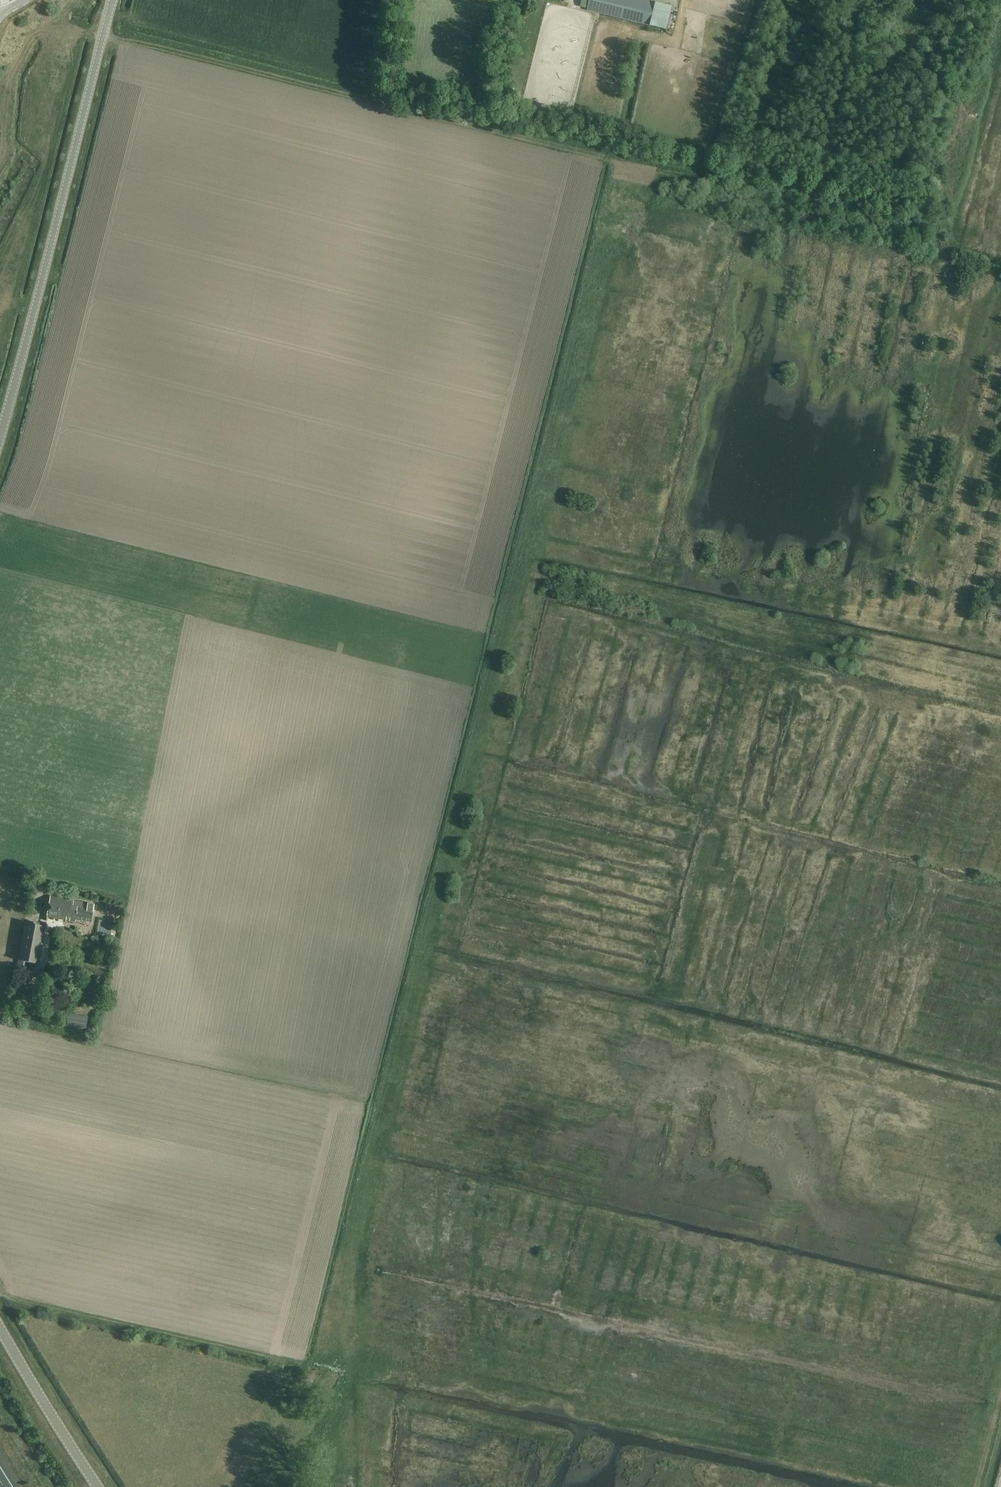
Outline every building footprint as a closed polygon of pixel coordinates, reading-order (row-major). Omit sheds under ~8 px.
[(632,0),(582,0),(581,6),(651,23),(655,6),(632,0)] [(660,18),(676,22),(683,1),(677,0),(665,0),(660,18)] [(49,889),(33,886),(27,916),(43,919),(49,889)] [(50,897),(48,907),(46,917),(75,922),(75,920),(91,923),(95,905),(50,897)] [(45,927),(25,923),(24,924),(25,924),(18,960),(18,961),(38,965),(38,964),(44,928),(45,928),(45,927)]
